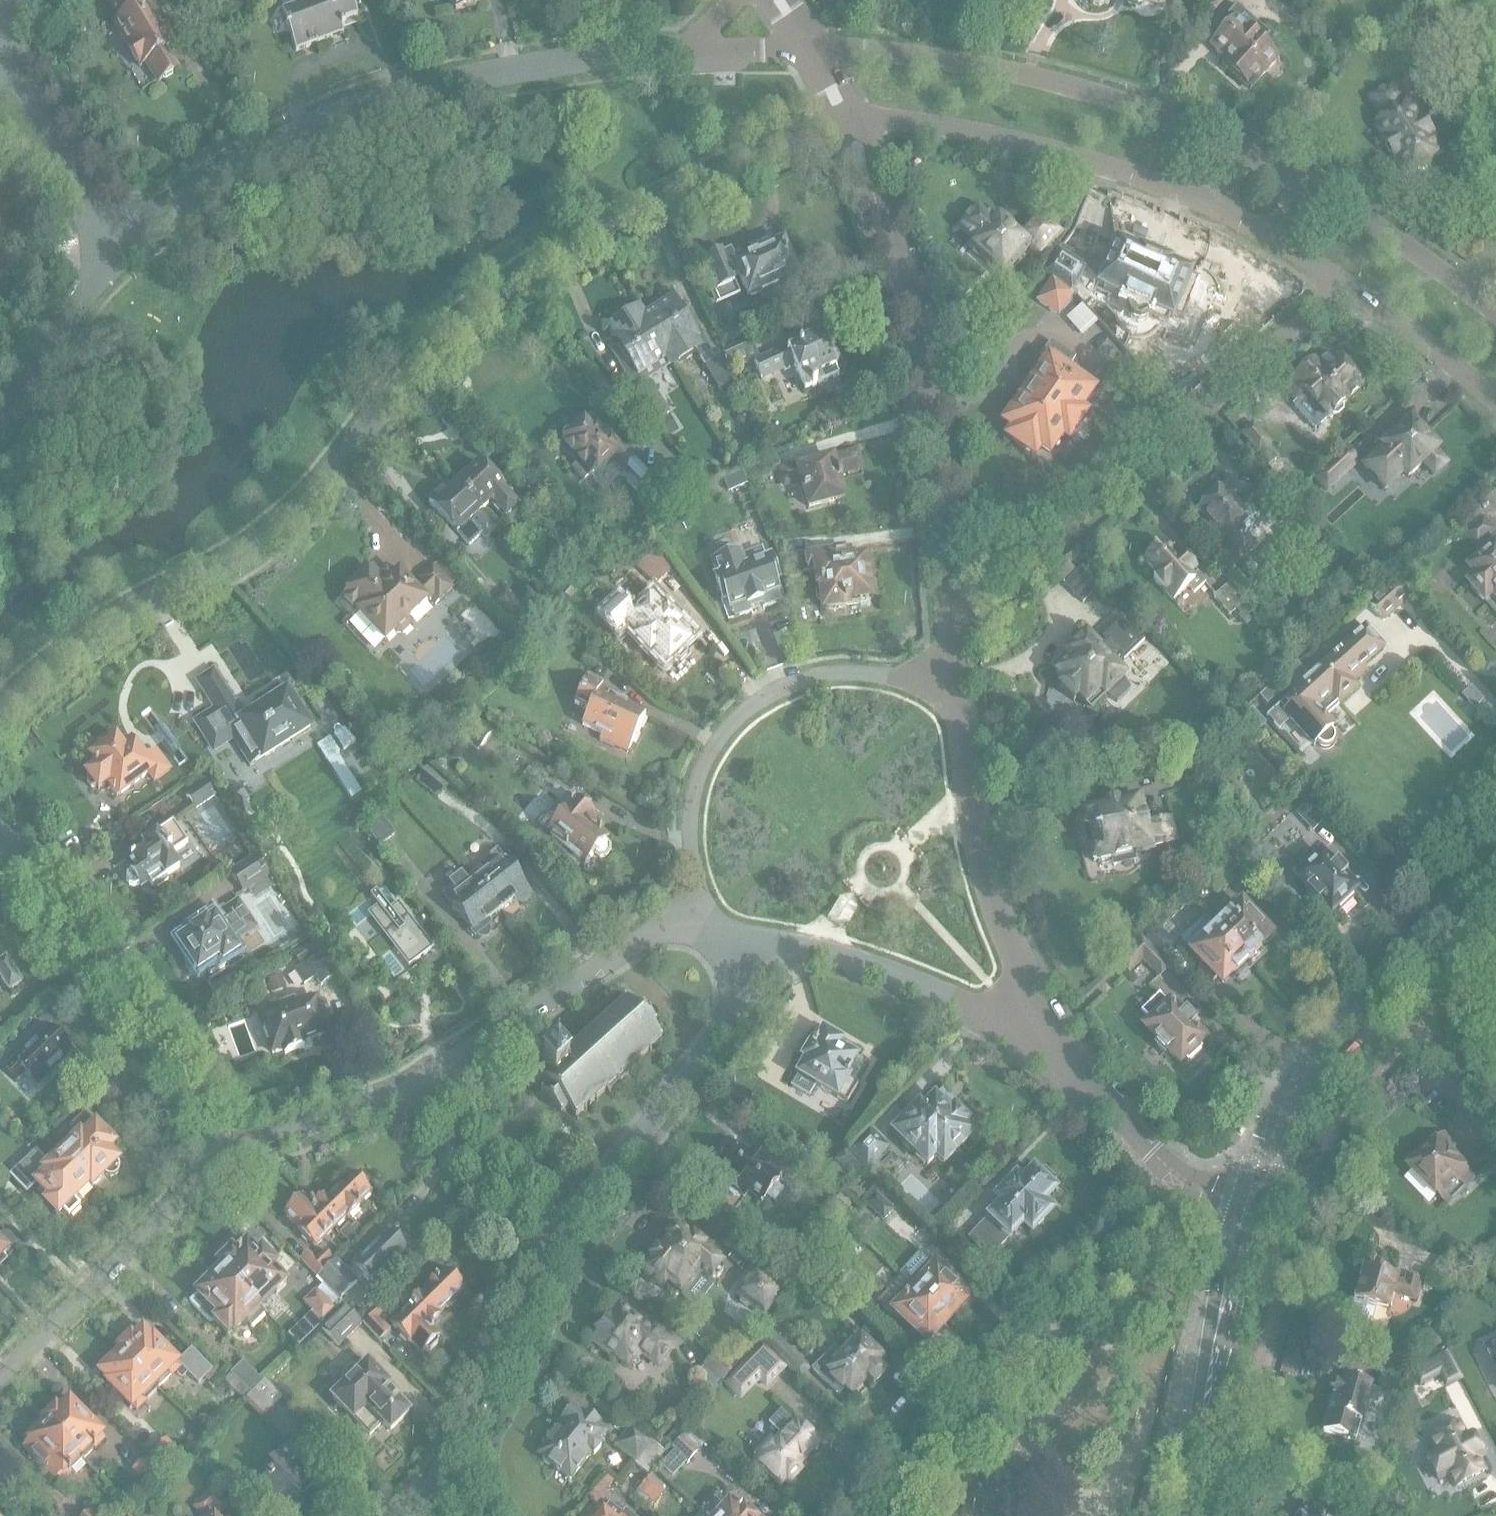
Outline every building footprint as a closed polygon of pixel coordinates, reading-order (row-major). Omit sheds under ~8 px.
[(110,6),(119,21),(113,24),(141,70),(147,66),(157,83),(178,71),(169,56),(176,51),(175,49),(180,45),(167,23),(161,27),(147,3),(141,7),(137,0),(119,0),(110,6)] [(357,19),(350,0),(316,0),(317,2),(283,14),(297,53),(345,35),(341,25),(357,19)] [(485,0),(453,0),(454,4),(456,12),(462,10),(462,9),(485,4),(485,0)] [(1085,0),(1091,1),(1093,7),(1098,8),(1103,5),(1109,6),(1111,0),(1085,0)] [(1261,43),(1282,20),(1267,6),(1254,21),(1252,19),(1244,28),(1235,20),(1210,47),(1223,59),(1220,62),(1250,90),(1278,59),(1261,43)] [(1336,61),(1343,64),(1348,56),(1341,52),(1336,61)] [(1430,163),(1445,154),(1442,149),(1443,146),(1441,143),(1437,142),(1424,119),(1425,116),(1421,109),(1417,108),(1415,105),(1406,110),(1401,102),(1404,100),(1395,86),(1371,100),(1380,114),(1382,113),(1387,121),(1377,127),(1388,146),(1386,148),(1391,156),(1394,157),(1406,177),(1419,169),(1423,170),(1430,166),(1430,163)] [(454,130),(453,124),(446,125),(447,132),(447,136),(455,135),(454,130)] [(978,211),(962,229),(977,243),(971,249),(1001,276),(1029,245),(1038,253),(1057,233),(1038,215),(1018,237),(1012,231),(1014,229),(1002,218),(1000,220),(998,218),(993,225),(978,211)] [(1118,246),(1101,285),(1106,287),(1105,290),(1122,297),(1118,305),(1128,309),(1128,311),(1127,313),(1128,315),(1128,317),(1129,319),(1131,320),(1132,322),(1135,323),(1136,323),(1138,323),(1141,323),(1143,322),(1144,321),(1146,320),(1147,319),(1148,318),(1149,318),(1153,310),(1172,317),(1173,315),(1182,319),(1197,282),(1188,278),(1189,276),(1168,267),(1169,264),(1160,261),(1159,263),(1148,259),(1149,256),(1140,253),(1139,255),(1118,246)] [(792,255),(791,256),(786,258),(784,253),(782,248),(769,254),(768,252),(761,255),(760,252),(735,263),(731,254),(703,266),(718,302),(738,293),(732,280),(738,277),(750,303),(758,300),(759,301),(761,300),(761,302),(781,293),(781,292),(804,282),(799,271),(802,269),(799,263),(796,264),(792,255)] [(1045,275),(1052,280),(1070,292),(1071,293),(1085,273),(1059,255),(1045,275)] [(1059,316),(1069,301),(1074,295),(1071,293),(1070,292),(1052,280),(1037,301),(1059,316)] [(712,353),(701,328),(693,334),(672,301),(644,319),(667,358),(672,366),(695,351),(701,360),(712,353)] [(667,358),(644,319),(639,311),(610,330),(640,375),(667,358)] [(746,337),(741,324),(720,333),(725,346),(746,337)] [(733,374),(755,364),(763,383),(794,369),(798,377),(799,377),(805,392),(838,377),(821,338),(787,353),(786,350),(761,361),(753,342),(746,345),(730,353),(725,354),(733,374)] [(1078,429),(1083,416),(1077,412),(1091,391),(1074,379),(1077,374),(1068,368),(1074,360),(1049,343),(1039,358),(1048,364),(1034,384),(1037,385),(1024,404),(1022,402),(1012,412),(1006,424),(1017,432),(1012,441),(1020,450),(1032,455),(1038,446),(1049,453),(1062,434),(1069,439),(1078,429)] [(736,380),(733,374),(725,354),(705,366),(726,401),(741,392),(734,381),(736,380)] [(1313,365),(1284,391),(1292,400),(1293,399),(1296,403),(1293,406),(1315,430),(1332,415),(1338,415),(1342,411),(1342,406),(1345,404),(1345,402),(1360,389),(1353,381),(1355,379),(1355,375),(1349,368),(1345,368),(1342,370),(1335,362),(1330,365),(1324,358),(1315,367),(1313,365)] [(665,414),(660,405),(661,404),(648,384),(630,395),(645,414),(648,412),(653,420),(665,414)] [(563,441),(560,444),(577,463),(572,468),(583,480),(591,473),(592,474),(604,464),(605,465),(610,460),(621,473),(625,469),(641,488),(642,487),(650,480),(634,461),(635,461),(606,429),(601,433),(588,418),(572,432),(571,431),(569,431),(567,430),(566,431),(565,431),(564,431),(563,432),(562,433),(562,434),(561,436),(561,438),(562,439),(562,440),(563,441)] [(1382,450),(1363,468),(1383,490),(1402,472),(1407,478),(1422,464),(1433,476),(1445,466),(1435,454),(1438,451),(1435,449),(1436,444),(1429,437),(1424,437),(1422,435),(1423,434),(1410,420),(1380,447),(1382,450)] [(1252,426),(1243,434),(1268,463),(1278,455),(1252,426)] [(1358,462),(1345,449),(1314,477),(1326,490),(1358,462)] [(742,470),(747,482),(780,467),(775,455),(742,470)] [(840,474),(853,471),(849,455),(798,469),(798,466),(782,470),(787,486),(801,482),(808,509),(844,499),(838,481),(842,480),(840,474)] [(505,522),(519,508),(480,466),(455,488),(481,516),(491,507),(505,522)] [(650,480),(642,487),(659,506),(681,486),(663,467),(650,480)] [(481,516),(455,488),(451,492),(448,488),(429,505),(459,537),(481,516)] [(1244,500),(1238,506),(1222,489),(1200,509),(1214,525),(1211,527),(1240,560),(1255,546),(1243,532),(1245,530),(1247,532),(1260,520),(1258,518),(1270,507),(1253,490),(1243,499),(1244,500)] [(1295,513),(1286,503),(1276,512),(1285,521),(1295,513)] [(1479,550),(1495,535),(1495,533),(1485,520),(1467,536),(1479,550)] [(1197,594),(1207,586),(1173,546),(1167,551),(1163,546),(1160,549),(1158,548),(1157,547),(1154,547),(1152,547),(1151,548),(1149,549),(1148,551),(1148,554),(1148,556),(1149,558),(1144,562),(1156,576),(1152,580),(1171,602),(1190,586),(1197,594)] [(1480,560),(1481,561),(1472,569),(1480,578),(1471,586),(1473,588),(1472,589),(1484,603),(1485,602),(1495,614),(1495,547),(1480,560)] [(746,564),(741,550),(709,561),(714,575),(711,576),(721,604),(725,602),(728,612),(744,607),(745,610),(766,602),(765,599),(781,594),(777,584),(781,583),(772,555),(746,564)] [(655,585),(670,571),(651,551),(636,565),(655,585)] [(832,556),(807,560),(809,572),(818,571),(821,591),(817,592),(818,602),(825,602),(827,612),(848,609),(847,606),(860,605),(860,600),(869,599),(869,596),(872,595),(871,582),(867,583),(864,561),(855,562),(854,555),(833,558),(832,556)] [(436,604),(452,589),(433,568),(421,579),(424,583),(417,589),(407,577),(402,581),(390,568),(378,579),(371,571),(365,577),(358,575),(352,581),(350,591),(338,602),(352,618),(358,613),(384,642),(395,633),(402,634),(410,627),(410,620),(432,600),(436,604)] [(1082,604),(1101,588),(1083,568),(1065,585),(1082,604)] [(1252,607),(1246,601),(1231,583),(1214,597),(1230,615),(1236,610),(1241,616),(1238,618),(1246,628),(1255,620),(1252,616),(1253,615),(1249,610),(1252,607)] [(1384,620),(1400,606),(1385,590),(1370,603),(1384,620)] [(507,618),(517,609),(501,591),(491,601),(507,618)] [(686,648),(693,642),(685,633),(691,627),(673,607),(666,614),(654,601),(652,603),(649,602),(646,605),(647,608),(636,618),(622,602),(603,620),(621,639),(630,631),(639,641),(636,645),(648,658),(651,654),(664,668),(671,662),(679,664),(687,656),(686,648)] [(1120,701),(1128,694),(1125,680),(1127,678),(1114,666),(1121,659),(1124,662),(1143,645),(1121,623),(1103,640),(1106,644),(1099,650),(1086,637),(1065,657),(1066,659),(1054,670),(1058,674),(1055,676),(1063,684),(1059,688),(1073,702),(1077,698),(1086,708),(1088,705),(1092,709),(1103,698),(1105,700),(1107,698),(1120,701)] [(1296,693),(1266,718),(1278,731),(1288,721),(1311,747),(1316,743),(1318,741),(1320,742),(1321,744),(1323,745),(1325,745),(1327,745),(1330,745),(1332,744),(1333,742),(1334,739),(1334,736),(1333,733),(1332,730),(1331,729),(1333,727),(1347,716),(1338,705),(1356,688),(1358,687),(1349,678),(1382,649),(1365,630),(1296,693)] [(602,669),(606,662),(594,655),(591,662),(602,669)] [(590,678),(574,671),(562,698),(590,711),(583,725),(603,734),(600,740),(628,753),(645,716),(620,704),(623,697),(600,687),(600,688),(588,683),(590,678)] [(251,766),(310,729),(284,688),(241,715),(218,679),(202,689),(215,710),(197,722),(215,751),(234,739),(251,766)] [(1475,708),(1483,701),(1473,690),(1465,696),(1475,708)] [(1235,724),(1249,739),(1264,726),(1250,710),(1235,724)] [(478,751),(494,733),(473,721),(459,737),(478,751)] [(344,749),(357,740),(344,727),(334,734),(344,749)] [(173,741),(156,753),(146,760),(133,742),(123,748),(113,734),(96,746),(100,751),(91,757),(98,765),(94,768),(95,769),(88,775),(89,777),(89,782),(93,788),(98,788),(109,804),(148,776),(152,782),(153,782),(158,789),(174,777),(169,770),(185,758),(173,741)] [(360,791),(338,753),(341,751),(331,736),(318,744),(351,796),(360,791)] [(427,768),(416,781),(438,799),(449,786),(427,768)] [(1199,779),(1189,786),(1198,795),(1207,787),(1199,779)] [(195,810),(215,796),(207,783),(186,796),(195,810)] [(604,860),(608,855),(608,846),(605,844),(607,842),(597,833),(603,825),(567,794),(556,789),(551,795),(557,801),(558,800),(562,803),(558,808),(556,807),(550,814),(551,815),(539,830),(570,857),(567,860),(575,867),(578,864),(584,869),(593,858),(596,861),(604,860)] [(1151,851),(1177,845),(1171,819),(1149,824),(1143,799),(1086,813),(1086,814),(1081,816),(1083,825),(1089,825),(1095,850),(1090,852),(1092,862),(1098,863),(1098,864),(1151,851)] [(1323,823),(1323,822),(1306,805),(1293,818),(1309,836),(1323,823)] [(381,843),(395,832),(379,812),(365,823),(381,843)] [(180,867),(171,854),(187,843),(174,823),(142,844),(144,848),(125,860),(130,868),(129,869),(130,872),(128,874),(127,876),(126,878),(126,880),(127,883),(129,886),(132,888),(135,888),(138,887),(141,886),(141,887),(149,882),(154,890),(168,881),(166,877),(180,867)] [(1238,865),(1239,865),(1256,849),(1246,839),(1229,856),(1238,865)] [(530,901),(531,899),(530,895),(529,893),(498,850),(478,865),(480,868),(473,874),(501,911),(516,900),(518,902),(520,904),(522,904),(524,904),(526,904),(529,903),(530,901)] [(1346,878),(1345,877),(1347,875),(1345,873),(1347,872),(1340,865),(1338,866),(1337,865),(1335,867),(1334,867),(1332,868),(1321,857),(1316,862),(1309,855),(1298,866),(1304,872),(1301,875),(1302,875),(1298,879),(1307,889),(1306,890),(1307,892),(1305,894),(1316,906),(1319,903),(1320,905),(1322,903),(1332,913),(1335,910),(1339,914),(1354,899),(1350,895),(1355,890),(1345,880),(1346,878)] [(246,890),(268,875),(255,856),(233,871),(246,890)] [(1229,856),(1221,864),(1205,879),(1219,895),(1236,879),(1230,873),(1238,865),(1229,856)] [(489,921),(501,911),(473,874),(463,881),(461,878),(442,893),(475,936),(477,934),(481,938),(483,938),(485,939),(487,938),(489,937),(490,935),(490,932),(490,930),(490,928),(488,926),(491,924),(489,921)] [(377,906),(367,914),(408,967),(433,947),(398,902),(389,909),(376,892),(370,896),(377,906)] [(239,902),(178,943),(189,959),(188,960),(187,962),(186,964),(187,966),(188,968),(189,969),(191,970),(193,970),(194,970),(196,969),(198,973),(206,968),(211,976),(226,966),(224,963),(240,952),(233,943),(256,927),(239,902)] [(1249,963),(1262,950),(1263,949),(1262,948),(1264,945),(1263,944),(1270,937),(1267,933),(1271,928),(1251,907),(1246,912),(1242,908),(1232,917),(1230,915),(1216,929),(1249,963)] [(1157,929),(1145,940),(1161,958),(1173,946),(1157,929)] [(1236,976),(1249,963),(1216,929),(1203,943),(1205,945),(1194,955),(1203,964),(1199,968),(1215,983),(1218,980),(1222,984),(1230,975),(1231,976),(1233,974),(1236,976)] [(1169,968),(1161,959),(1143,940),(1120,962),(1129,972),(1142,959),(1159,977),(1169,968)] [(301,966),(318,955),(310,943),(292,954),(301,966)] [(304,987),(316,978),(322,986),(333,978),(318,956),(294,972),(304,987)] [(0,962),(0,976),(10,991),(23,983),(7,958),(0,962)] [(1181,1017),(1170,1006),(1169,1007),(1158,996),(1140,1014),(1151,1025),(1146,1030),(1156,1040),(1155,1041),(1156,1042),(1154,1044),(1166,1056),(1169,1054),(1179,1064),(1183,1060),(1187,1064),(1202,1050),(1198,1045),(1202,1041),(1192,1031),(1194,1029),(1193,1028),(1198,1023),(1189,1013),(1187,1016),(1186,1015),(1183,1017),(1183,1016),(1181,1017)] [(644,1006),(643,1007),(638,1012),(626,999),(604,1020),(600,1016),(598,1018),(599,1019),(591,1027),(589,1025),(587,1028),(588,1029),(579,1037),(578,1036),(575,1038),(577,1039),(569,1046),(568,1045),(566,1047),(569,1051),(560,1059),(556,1055),(555,1056),(546,1046),(534,1056),(543,1066),(541,1067),(546,1072),(540,1078),(548,1087),(541,1093),(562,1115),(569,1109),(576,1118),(606,1091),(610,1094),(611,1093),(610,1092),(619,1084),(620,1085),(622,1083),(620,1082),(629,1074),(630,1075),(633,1073),(631,1072),(640,1064),(641,1065),(643,1063),(640,1060),(649,1051),(651,1053),(652,1051),(651,1050),(662,1039),(650,1026),(655,1021),(657,1023),(658,1022),(651,1014),(644,1006)] [(330,1033),(324,1017),(318,1000),(300,1007),(298,1002),(279,1009),(281,1013),(261,1020),(272,1054),(284,1050),(286,1056),(304,1050),(302,1043),(330,1033)] [(58,1062),(70,1051),(49,1029),(6,1070),(18,1082),(26,1074),(39,1086),(61,1065),(58,1062)] [(859,1058),(851,1053),(852,1050),(822,1032),(816,1042),(814,1041),(812,1045),(804,1040),(795,1055),(800,1057),(806,1061),(791,1086),(809,1096),(816,1085),(846,1103),(857,1085),(851,1081),(852,1079),(848,1077),(859,1058)] [(969,1122),(955,1109),(957,1106),(942,1092),(935,1099),(933,1098),(923,1109),(919,1105),(893,1132),(927,1164),(935,1156),(943,1164),(972,1134),(964,1127),(969,1122)] [(61,1155),(89,1185),(90,1185),(92,1188),(106,1174),(110,1177),(114,1177),(117,1176),(119,1174),(121,1171),(121,1168),(120,1164),(118,1162),(119,1160),(110,1151),(116,1146),(96,1125),(98,1124),(87,1113),(72,1128),(76,1133),(70,1140),(73,1143),(61,1155)] [(868,1128),(848,1149),(866,1167),(886,1146),(868,1128)] [(1469,1172),(1438,1141),(1410,1169),(1447,1206),(1473,1180),(1467,1174),(1469,1172)] [(775,1203),(784,1191),(776,1185),(779,1181),(766,1171),(770,1165),(751,1151),(747,1156),(733,1146),(731,1149),(727,1150),(721,1154),(720,1159),(721,1163),(718,1167),(731,1177),(725,1185),(729,1188),(743,1199),(749,1191),(763,1202),(767,1197),(775,1203)] [(89,1185),(61,1155),(50,1166),(35,1151),(10,1175),(28,1193),(36,1184),(50,1199),(46,1203),(58,1215),(63,1211),(69,1217),(80,1205),(75,1200),(89,1185)] [(840,1190),(852,1178),(861,1168),(845,1152),(835,1162),(836,1162),(824,1174),(840,1190)] [(968,1239),(990,1260),(1023,1225),(1032,1234),(1051,1213),(1043,1205),(1056,1192),(1052,1188),(1057,1183),(1045,1171),(1039,1177),(1035,1173),(1023,1186),(1017,1180),(997,1201),(1003,1206),(991,1218),(990,1217),(968,1239)] [(335,1228),(341,1222),(347,1216),(349,1218),(361,1206),(359,1204),(371,1192),(354,1175),(327,1201),(323,1197),(314,1206),(335,1228)] [(891,1208),(898,1201),(886,1188),(878,1195),(877,1194),(867,1203),(884,1220),(893,1210),(891,1208)] [(335,1228),(314,1206),(303,1196),(284,1214),(299,1229),(298,1230),(315,1247),(335,1228)] [(825,1208),(844,1222),(851,1213),(832,1198),(825,1208)] [(348,1225),(339,1234),(349,1245),(363,1232),(355,1224),(351,1228),(348,1225)] [(708,1281),(711,1278),(712,1279),(717,1279),(721,1276),(723,1271),(722,1267),(721,1266),(723,1263),(703,1246),(704,1246),(692,1236),(691,1238),(680,1229),(679,1230),(673,1230),(667,1237),(669,1242),(662,1250),(657,1250),(651,1258),(652,1263),(643,1275),(661,1289),(666,1284),(667,1285),(666,1286),(667,1291),(671,1295),(674,1297),(678,1296),(680,1294),(682,1296),(699,1274),(708,1281)] [(358,1283),(364,1276),(373,1285),(408,1251),(404,1247),(405,1246),(405,1242),(398,1236),(394,1236),(392,1237),(389,1234),(365,1258),(361,1254),(353,1262),(357,1266),(355,1268),(356,1269),(350,1275),(336,1260),(327,1269),(326,1268),(317,1277),(318,1278),(318,1277),(325,1284),(340,1300),(358,1283)] [(4,1260),(1,1257),(7,1251),(9,1249),(12,1245),(12,1240),(9,1236),(4,1235),(0,1236),(0,1264),(4,1260)] [(217,1263),(222,1268),(259,1306),(273,1292),(276,1295),(286,1285),(277,1275),(282,1270),(259,1247),(254,1251),(247,1244),(237,1254),(232,1249),(217,1263)] [(970,1295),(916,1245),(895,1267),(902,1274),(910,1281),(949,1318),(970,1295)] [(823,1258),(840,1275),(850,1264),(833,1247),(823,1258)] [(317,1277),(326,1268),(313,1255),(305,1263),(310,1268),(309,1269),(317,1277)] [(1442,1255),(1429,1273),(1452,1288),(1464,1269),(1442,1255)] [(266,1314),(259,1306),(222,1268),(189,1301),(212,1324),(215,1321),(229,1335),(233,1331),(234,1332),(236,1331),(235,1330),(245,1320),(252,1328),(266,1314)] [(1371,1322),(1376,1306),(1387,1309),(1392,1294),(1413,1299),(1419,1280),(1405,1276),(1403,1283),(1395,1280),(1396,1278),(1363,1269),(1355,1300),(1350,1316),(1371,1322)] [(764,1320),(786,1292),(756,1270),(735,1295),(740,1300),(739,1304),(747,1310),(750,1309),(764,1320)] [(462,1286),(462,1283),(455,1275),(450,1275),(449,1276),(446,1273),(437,1283),(435,1281),(427,1290),(428,1291),(392,1328),(409,1344),(411,1342),(423,1354),(425,1352),(431,1352),(436,1346),(436,1341),(438,1338),(432,1332),(433,1331),(430,1328),(440,1317),(438,1315),(445,1308),(447,1310),(456,1302),(454,1300),(464,1290),(461,1287),(462,1286)] [(949,1318),(910,1281),(902,1274),(888,1289),(889,1291),(881,1299),(893,1310),(894,1309),(928,1341),(949,1318)] [(332,1308),(340,1300),(325,1284),(305,1303),(323,1321),(334,1310),(332,1308)] [(339,1347),(362,1325),(344,1306),(321,1329),(339,1347)] [(639,1350),(658,1366),(661,1362),(665,1361),(670,1355),(670,1351),(673,1347),(653,1331),(652,1333),(621,1308),(614,1317),(612,1316),(606,1324),(602,1325),(598,1331),(598,1334),(592,1341),(610,1355),(612,1353),(627,1365),(630,1361),(634,1360),(638,1355),(637,1352),(639,1350)] [(391,1331),(384,1324),(389,1319),(379,1309),(363,1324),(380,1341),(391,1331)] [(1429,1351),(1443,1344),(1435,1329),(1421,1335),(1429,1351)] [(215,1371),(192,1349),(178,1362),(155,1338),(153,1340),(144,1331),(135,1339),(132,1337),(120,1349),(159,1389),(171,1377),(172,1378),(177,1373),(183,1379),(189,1373),(200,1385),(215,1371)] [(809,1369),(786,1347),(770,1332),(760,1341),(776,1357),(777,1356),(800,1378),(809,1369)] [(297,1333),(290,1339),(298,1348),(305,1342),(297,1333)] [(884,1373),(887,1370),(881,1363),(884,1361),(876,1353),(877,1351),(869,1342),(867,1344),(859,1336),(826,1368),(833,1375),(830,1378),(841,1389),(844,1386),(851,1393),(866,1379),(872,1385),(875,1382),(877,1384),(886,1375),(884,1373)] [(785,1369),(762,1347),(727,1384),(741,1398),(759,1379),(767,1387),(785,1369)] [(159,1389),(120,1349),(119,1348),(107,1360),(111,1363),(102,1372),(111,1381),(109,1383),(133,1407),(134,1407),(138,1411),(148,1402),(147,1400),(159,1389)] [(1457,1373),(1446,1353),(1412,1371),(1420,1386),(1439,1376),(1442,1381),(1457,1373)] [(1407,1359),(1384,1354),(1379,1377),(1402,1382),(1407,1359)] [(732,1370),(731,1370),(713,1356),(704,1367),(697,1376),(710,1386),(702,1394),(709,1399),(718,1388),(717,1387),(721,1381),(723,1382),(732,1370)] [(242,1402),(250,1393),(262,1381),(243,1363),(231,1374),(223,1382),(242,1402)] [(378,1380),(381,1377),(368,1364),(359,1372),(357,1369),(353,1369),(349,1369),(343,1375),(343,1379),(343,1382),(345,1385),(332,1398),(353,1420),(367,1407),(390,1431),(409,1413),(378,1380)] [(1355,1441),(1370,1387),(1355,1384),(1356,1380),(1333,1374),(1330,1386),(1335,1387),(1323,1433),(1355,1441)] [(265,1417),(284,1399),(265,1381),(247,1399),(265,1417)] [(96,1450),(106,1440),(102,1437),(103,1436),(67,1399),(45,1420),(83,1459),(94,1449),(96,1450)] [(598,1445),(606,1434),(597,1427),(600,1424),(587,1413),(584,1416),(572,1407),(560,1423),(563,1425),(539,1456),(543,1458),(543,1461),(549,1466),(552,1465),(571,1480),(590,1455),(593,1456),(600,1447),(598,1445)] [(770,1422),(783,1435),(781,1437),(780,1436),(775,1441),(772,1438),(758,1452),(761,1455),(755,1461),(780,1485),(786,1480),(788,1483),(802,1469),(799,1466),(805,1461),(803,1459),(819,1443),(812,1435),(810,1430),(804,1429),(797,1421),(795,1423),(782,1410),(770,1422)] [(1455,1417),(1438,1426),(1442,1432),(1427,1440),(1434,1453),(1424,1458),(1437,1483),(1447,1478),(1454,1490),(1485,1474),(1478,1461),(1484,1458),(1471,1433),(1465,1436),(1455,1417)] [(83,1459),(45,1420),(44,1421),(43,1420),(25,1438),(26,1444),(27,1445),(25,1447),(59,1482),(60,1481),(62,1483),(71,1474),(70,1472),(83,1459)] [(635,1463),(652,1441),(633,1425),(615,1447),(635,1463)] [(702,1448),(707,1443),(692,1428),(687,1434),(702,1448)] [(684,1438),(673,1448),(689,1463),(699,1452),(684,1438)] [(166,1472),(173,1467),(184,1456),(166,1439),(155,1449),(150,1456),(166,1472)] [(636,1463),(635,1465),(648,1475),(666,1453),(654,1443),(655,1442),(652,1441),(635,1463),(636,1463)] [(318,1480),(288,1449),(268,1468),(274,1473),(260,1486),(289,1515),(290,1515),(305,1502),(300,1497),(318,1480)] [(153,1491),(162,1482),(159,1479),(144,1463),(134,1473),(150,1489),(151,1489),(153,1491)] [(632,1498),(647,1513),(655,1505),(656,1506),(666,1493),(662,1490),(664,1487),(651,1476),(632,1498)] [(601,1507),(613,1491),(603,1483),(591,1499),(601,1507)] [(218,1515),(219,1515),(228,1507),(212,1491),(195,1508),(203,1515),(207,1515),(212,1510),(218,1515)] [(742,1505),(741,1506),(732,1498),(716,1515),(755,1515),(742,1505)] [(615,1507),(608,1515),(604,1511),(600,1515),(626,1515),(615,1507)] [(1309,1509),(1308,1511),(1302,1507),(1296,1515),(1319,1515),(1309,1509)]
